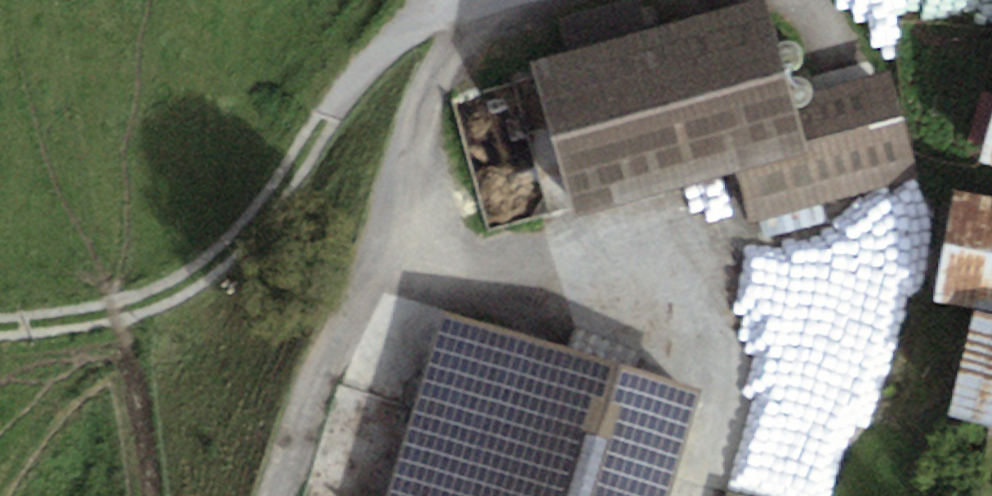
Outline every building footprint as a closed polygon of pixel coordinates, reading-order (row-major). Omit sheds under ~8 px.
[(531,59),(575,217),(735,174),(749,223),(920,176),(890,70),(792,97),(765,0),(763,0),(646,32),(637,0),(625,0),(556,19),(565,50),(531,59)] [(799,62),(804,60),(807,56),(809,52),(809,47),(808,42),(805,39),(801,36),(796,35),(792,35),(788,37),(785,40),(782,44),(781,48),(782,52),(783,56),(786,59),(790,62),(794,63),(799,62)] [(808,91),(812,89),(816,86),(818,81),(818,77),(816,72),(814,68),(810,65),(805,64),(800,65),(796,66),(793,69),(791,73),(790,77),(790,82),(792,86),(795,89),(799,91),(803,92),(808,91)] [(980,160),(991,163),(991,116),(980,160)] [(955,188),(933,298),(991,309),(991,195),(955,188)] [(975,310),(947,415),(991,426),(991,314),(975,310)] [(447,325),(395,495),(668,495),(697,400),(447,325)]
